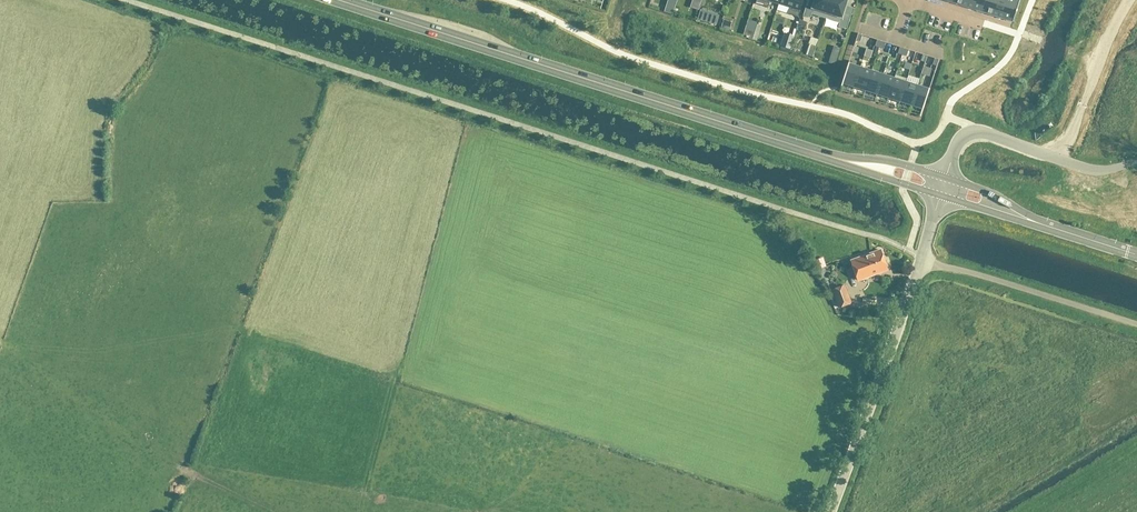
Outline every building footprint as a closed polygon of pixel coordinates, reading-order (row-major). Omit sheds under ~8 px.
[(798,17),(803,0),(780,0),(779,4),(790,7),(788,14),(798,17)] [(803,16),(810,18),(811,14),(825,18),(831,0),(815,0),(814,3),(807,1),(803,16)] [(825,18),(839,23),(838,27),(846,30),(851,15),(843,13),(845,6),(847,0),(831,0),(825,18)] [(966,8),(982,12),(986,0),(969,0),(966,8)] [(982,12),(997,17),(1002,0),(986,0),(982,12)] [(997,17),(1013,22),(1016,12),(1017,10),(1020,0),(1002,0),(997,17)] [(724,21),(721,28),(730,31),(732,24),(724,21)] [(842,82),(842,84),(843,84),(853,87),(860,67),(849,63),(848,63),(842,81),(842,82)] [(860,67),(853,87),(865,91),(872,71),(860,67)] [(872,71),(865,91),(876,95),(883,74),(872,71)] [(883,74),(876,95),(888,98),(894,78),(883,74)] [(894,78),(888,98),(899,102),(906,81),(906,82),(907,79),(895,75),(894,78)] [(906,81),(899,102),(911,106),(917,85),(906,82),(906,81)] [(917,85),(911,106),(922,109),(923,110),(929,89),(917,85)] [(879,251),(850,261),(857,281),(886,270),(885,267),(886,267),(884,261),(883,261),(879,251)] [(816,270),(826,267),(823,258),(813,261),(816,270)] [(838,308),(850,304),(844,286),(831,291),(838,308)]
